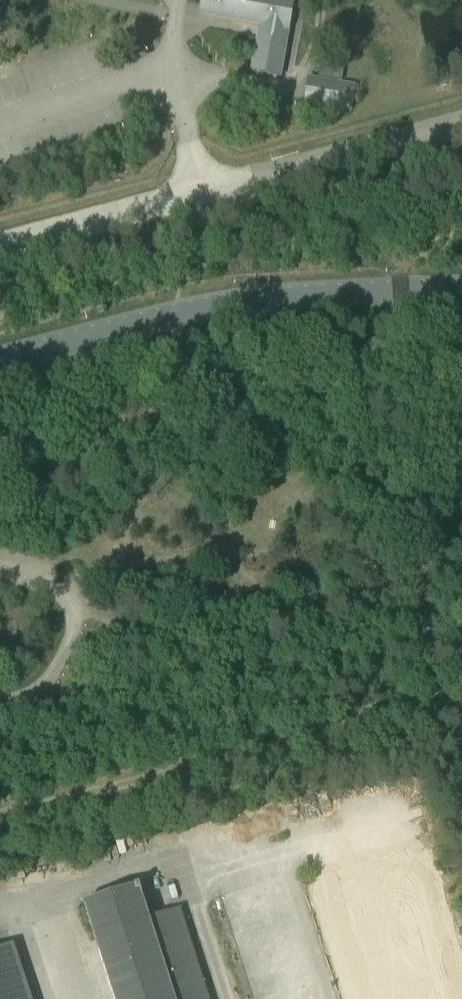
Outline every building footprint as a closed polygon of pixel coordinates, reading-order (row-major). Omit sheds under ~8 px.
[(252,73),(252,74),(280,78),(288,31),(289,31),(295,0),(203,0),(201,16),(261,26),(252,73)] [(307,98),(350,105),(353,86),(310,78),(307,98)] [(229,210),(232,217),(244,213),(242,206),(229,210)] [(180,909),(150,918),(140,887),(85,904),(116,998),(209,998),(180,909)] [(20,968),(13,944),(0,949),(0,974),(20,968)]
